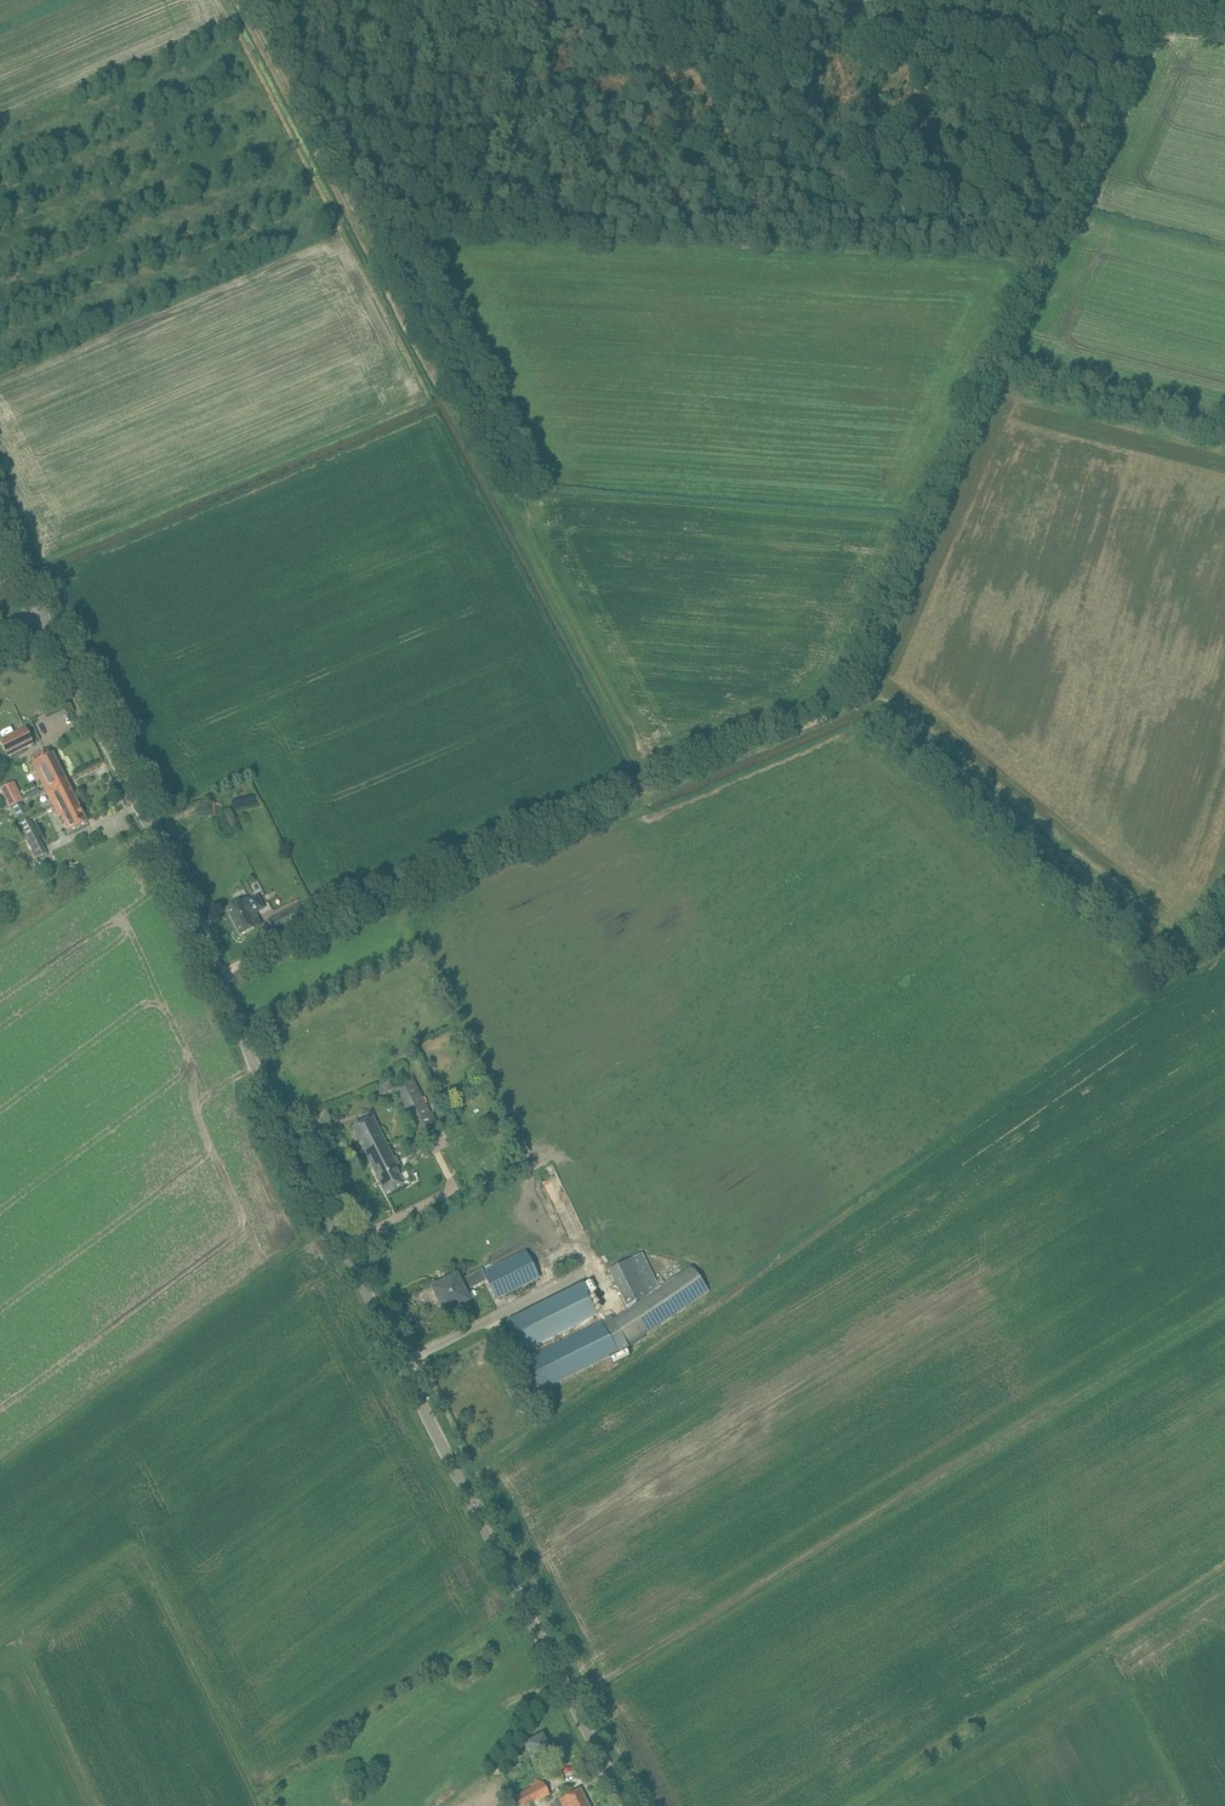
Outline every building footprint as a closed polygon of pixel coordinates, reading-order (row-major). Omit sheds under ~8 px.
[(7,756),(33,743),(25,728),(0,741),(7,756)] [(46,790),(66,780),(53,754),(47,757),(44,751),(32,757),(35,763),(33,764),(46,790)] [(10,807),(25,799),(15,780),(0,788),(10,807)] [(61,815),(69,831),(87,822),(66,780),(46,790),(60,816),(61,815)] [(22,802),(10,808),(16,818),(27,813),(22,803),(22,802)] [(30,819),(19,825),(36,859),(38,857),(47,853),(30,819)] [(227,909),(240,935),(260,925),(254,913),(264,908),(257,896),(248,901),(247,899),(227,909)] [(298,906),(269,921),(275,933),(304,918),(298,906)] [(395,1089),(402,1102),(420,1093),(413,1080),(395,1089)] [(420,1093),(402,1102),(419,1138),(438,1129),(420,1093)] [(387,1145),(373,1117),(352,1127),(365,1153),(376,1146),(378,1149),(387,1145)] [(365,1153),(385,1193),(403,1183),(396,1169),(398,1167),(387,1145),(378,1149),(376,1146),(365,1153)] [(525,1252),(482,1274),(481,1270),(463,1279),(466,1286),(461,1288),(455,1277),(432,1288),(444,1313),(468,1302),(463,1293),(486,1282),(495,1299),(538,1278),(525,1252)] [(708,1291),(692,1267),(613,1320),(611,1316),(604,1320),(619,1352),(708,1291)] [(525,1360),(535,1355),(531,1348),(598,1315),(588,1295),(596,1291),(591,1281),(583,1285),(583,1284),(506,1322),(521,1353),(525,1360)] [(617,1353),(619,1352),(604,1320),(601,1322),(535,1355),(525,1360),(540,1391),(617,1353)] [(541,1739),(526,1747),(534,1762),(549,1754),(541,1739)] [(549,1795),(543,1782),(507,1801),(510,1805),(528,1805),(549,1795)] [(580,1789),(559,1799),(563,1805),(589,1805),(580,1789)]
